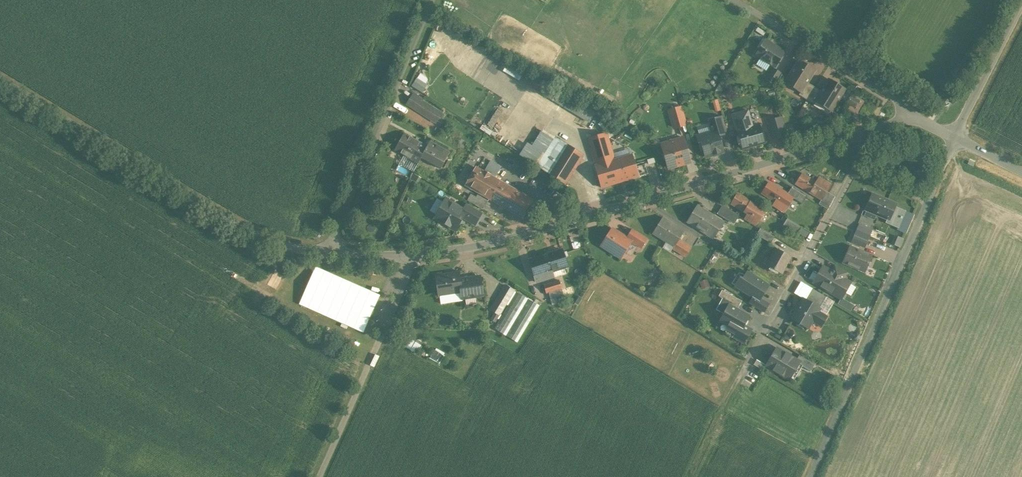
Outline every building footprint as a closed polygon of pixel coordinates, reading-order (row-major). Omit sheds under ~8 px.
[(784,52),(765,40),(756,55),(775,67),(784,52)] [(807,65),(798,60),(785,82),(785,83),(787,81),(802,90),(800,92),(801,93),(807,82),(815,70),(814,70),(813,71),(806,66),(807,65)] [(766,79),(774,84),(781,73),(773,68),(766,79)] [(415,86),(426,92),(433,81),(421,75),(415,86)] [(829,79),(821,91),(815,101),(816,102),(817,100),(832,109),(830,111),(831,111),(845,89),(837,84),(836,85),(829,81),(829,79)] [(799,95),(806,99),(814,87),(807,82),(801,93),(800,92),(799,95)] [(816,102),(815,101),(821,91),(814,87),(806,99),(814,104),(816,102)] [(410,99),(420,106),(422,102),(423,101),(413,94),(410,99)] [(859,101),(850,96),(846,103),(854,108),(859,101)] [(406,104),(417,111),(420,106),(410,99),(406,104)] [(442,114),(422,102),(420,106),(417,111),(436,123),(442,114)] [(682,107),(670,111),(675,128),(687,124),(682,107)] [(748,110),(732,115),(742,149),(764,143),(759,124),(752,126),(748,110)] [(712,132),(717,131),(719,136),(727,134),(722,117),(709,121),(712,132)] [(781,118),(768,121),(773,138),(786,135),(781,118)] [(584,155),(542,130),(530,152),(555,166),(549,176),(566,186),(584,155)] [(719,136),(717,131),(712,132),(708,134),(706,133),(700,134),(699,136),(697,137),(700,149),(703,149),(705,157),(723,152),(719,136)] [(426,147),(402,133),(394,149),(404,155),(419,163),(422,158),(429,148),(426,147)] [(601,186),(645,174),(642,160),(634,163),(630,147),(612,152),(607,134),(588,139),(601,186)] [(683,139),(662,145),(665,154),(662,155),(664,159),(666,159),(669,168),(690,162),(683,139)] [(426,147),(429,148),(422,158),(441,169),(450,153),(430,141),(426,147)] [(413,173),(419,163),(404,155),(398,164),(413,173)] [(489,175),(495,178),(501,167),(490,160),(484,172),(484,171),(490,175),(489,175)] [(484,172),(476,167),(466,185),(522,217),(532,200),(495,178),(489,175),(490,175),(484,171),(484,172)] [(816,182),(802,173),(795,184),(821,200),(822,200),(827,192),(832,185),(819,177),(816,182)] [(793,198),(769,183),(763,193),(778,202),(787,208),(789,205),(793,198)] [(788,193),(799,199),(803,194),(792,187),(788,193)] [(827,192),(822,200),(821,200),(819,204),(828,209),(835,196),(827,192)] [(751,202),(737,193),(731,204),(745,212),(751,203),(751,202)] [(467,200),(472,203),(476,197),(471,194),(467,200)] [(878,197),(872,194),(865,209),(889,219),(889,220),(893,210),(895,206),(896,204),(887,201),(887,200),(878,196),(878,197)] [(483,209),(488,201),(477,195),(476,197),(472,203),(483,209)] [(445,199),(435,218),(455,230),(463,218),(466,211),(463,210),(445,199)] [(789,205),(787,208),(778,202),(775,206),(795,218),(799,212),(789,205)] [(751,203),(745,212),(748,214),(745,219),(755,225),(758,220),(764,211),(751,203)] [(466,204),(463,210),(466,211),(463,218),(475,225),(482,213),(466,204)] [(723,222),(697,206),(687,222),(713,238),(723,222)] [(893,210),(889,220),(889,219),(887,223),(898,227),(904,214),(893,210)] [(744,219),(732,211),(725,223),(736,231),(744,219)] [(684,231),(662,218),(653,233),(674,246),(674,247),(679,240),(684,231)] [(782,227),(796,236),(801,227),(787,218),(782,227)] [(860,225),(858,231),(870,235),(872,230),(870,229),(869,229),(860,225)] [(756,235),(771,243),(774,237),(760,228),(756,235)] [(627,238),(612,229),(601,246),(620,258),(631,242),(631,241),(627,238)] [(627,238),(631,241),(631,242),(641,248),(647,238),(633,229),(627,238)] [(856,236),(867,241),(870,235),(858,231),(856,236)] [(854,235),(852,242),(865,247),(867,241),(856,236),(854,235)] [(894,245),(900,247),(903,239),(897,237),(894,245)] [(679,240),(674,247),(674,246),(672,249),(686,257),(691,248),(679,240)] [(872,256),(850,246),(843,263),(865,272),(872,256)] [(790,257),(776,249),(767,266),(781,273),(790,257)] [(562,250),(529,260),(536,282),(554,277),(552,272),(564,268),(567,267),(562,250)] [(835,265),(831,271),(843,279),(844,276),(847,278),(850,274),(835,265)] [(841,298),(850,283),(843,279),(831,271),(823,266),(813,282),(841,298)] [(564,268),(552,272),(554,277),(566,273),(564,268)] [(768,285),(747,272),(742,280),(738,288),(753,297),(758,300),(760,298),(768,285)] [(459,273),(437,277),(439,295),(451,294),(451,296),(453,296),(453,294),(462,292),(460,280),(459,273)] [(460,280),(462,292),(470,291),(471,297),(483,295),(480,277),(460,280)] [(559,280),(543,285),(546,294),(549,293),(562,289),(559,280)] [(496,300),(505,305),(514,290),(505,285),(496,300)] [(805,300),(819,308),(826,297),(812,288),(805,300)] [(564,295),(562,289),(549,293),(551,299),(564,295)] [(722,298),(731,303),(734,297),(722,290),(718,296),(722,298)] [(517,343),(540,306),(516,292),(494,329),(517,343)] [(731,303),(729,306),(737,310),(742,301),(734,297),(731,303)] [(760,298),(758,300),(753,297),(749,303),(763,313),(769,304),(760,298)] [(716,310),(724,314),(729,305),(729,306),(731,303),(722,298),(716,310)] [(841,298),(838,304),(846,309),(850,303),(841,298)] [(805,300),(804,299),(792,319),(797,322),(796,323),(797,325),(802,328),(805,327),(808,328),(812,320),(817,311),(819,308),(805,300)] [(505,305),(496,300),(491,310),(499,315),(505,305)] [(729,306),(729,305),(724,314),(720,321),(729,326),(740,332),(743,326),(748,316),(737,310),(729,306)] [(817,311),(812,320),(821,326),(826,317),(817,311)] [(743,326),(740,332),(729,326),(725,332),(726,335),(732,338),(734,337),(741,341),(743,340),(745,336),(748,335),(750,332),(749,329),(743,326)] [(422,352),(426,343),(410,337),(406,347),(422,352)] [(796,360),(776,348),(766,366),(789,379),(790,377),(798,364),(799,362),(796,360)] [(796,360),(799,362),(798,364),(802,366),(810,371),(814,364),(799,355),(796,360)] [(798,364),(790,377),(794,380),(802,366),(798,364)]
